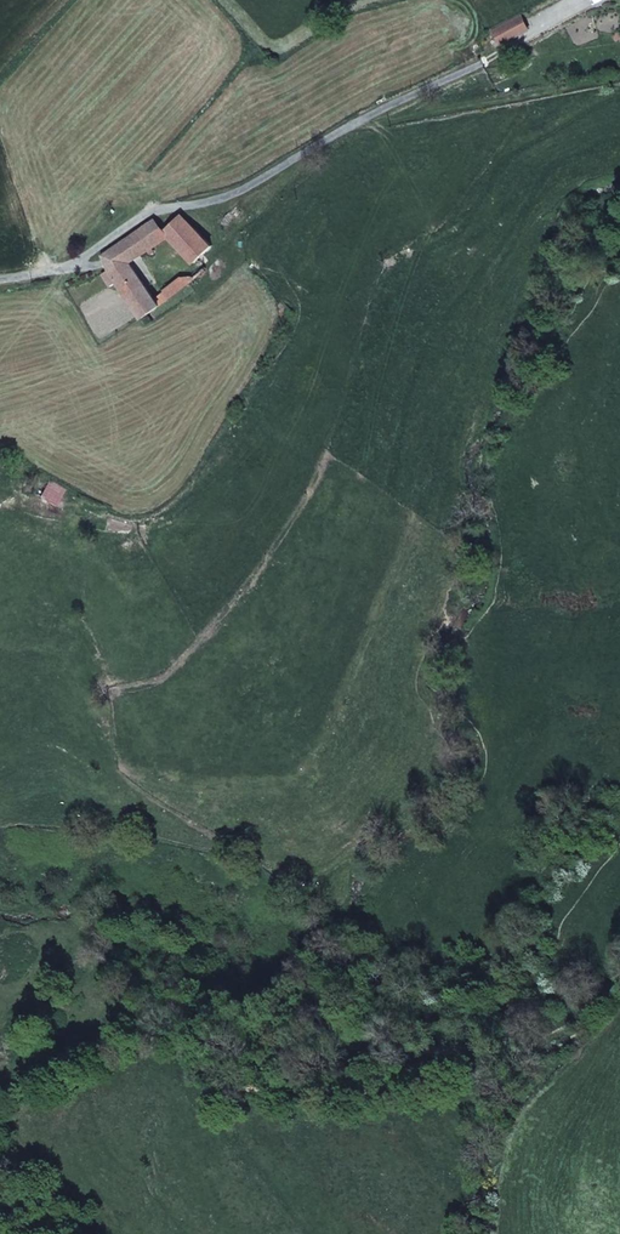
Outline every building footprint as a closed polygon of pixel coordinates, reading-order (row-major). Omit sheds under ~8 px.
[(528,29),(520,15),(515,18),(523,33),(528,29)] [(523,33),(515,18),(493,29),(501,44),(517,36),(519,34),(523,33)] [(213,246),(182,215),(166,231),(165,232),(168,235),(195,263),(199,259),(213,246)] [(151,248),(168,235),(165,232),(166,231),(156,219),(103,256),(110,270),(112,273),(126,262),(128,260),(130,263),(150,248),(151,248)] [(118,282),(112,273),(110,270),(103,274),(111,287),(118,282)] [(170,297),(187,284),(182,277),(165,290),(165,292),(170,297)] [(160,305),(170,297),(165,292),(156,299),(160,305)] [(54,506),(65,488),(51,480),(41,498),(54,506)]
